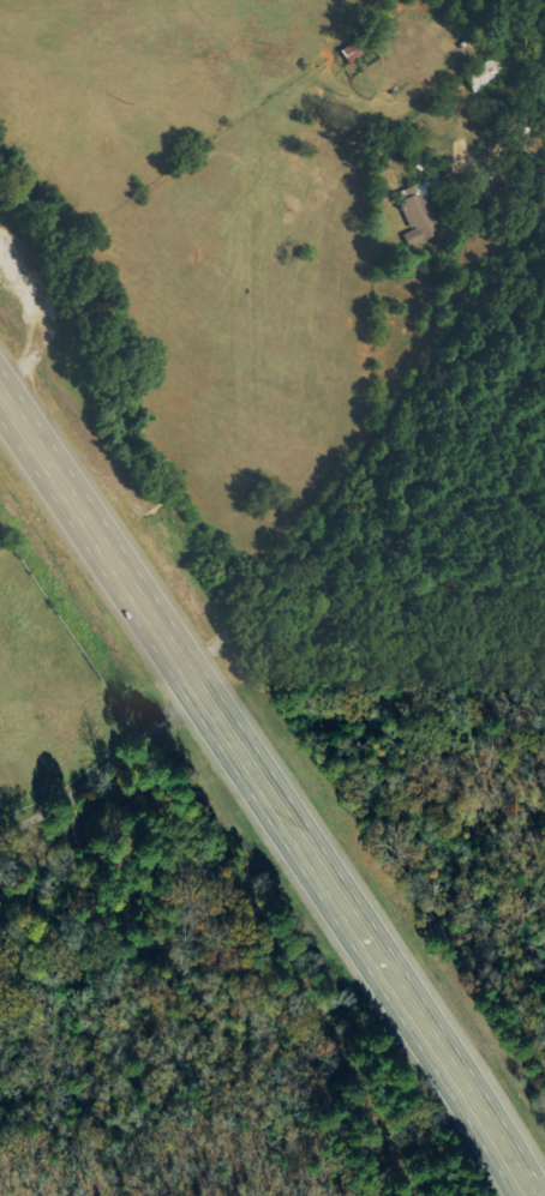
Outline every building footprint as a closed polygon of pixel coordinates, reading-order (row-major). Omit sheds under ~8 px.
[(465,70),(472,91),(506,80),(499,58),(465,70)] [(452,231),(444,205),(431,210),(427,198),(444,192),(438,177),(395,192),(413,244),(452,231)]
